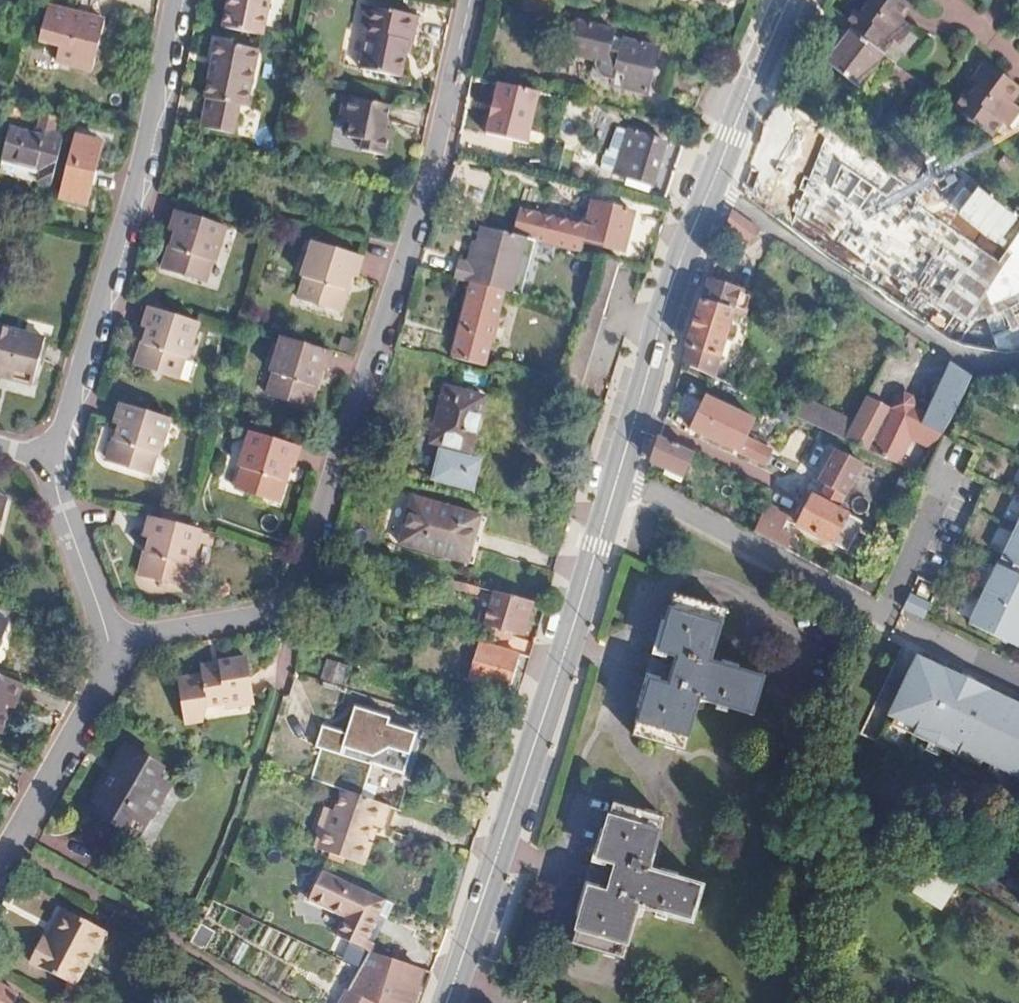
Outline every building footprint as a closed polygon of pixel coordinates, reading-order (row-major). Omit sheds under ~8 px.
[(224,27),(263,36),(271,0),(230,0),(224,27)] [(509,4),(550,14),(554,0),(510,0),(509,4)] [(852,13),(844,24),(871,45),(880,52),(890,41),(896,45),(909,27),(900,20),(909,7),(899,0),(867,0),(868,2),(857,16),(852,13)] [(359,32),(367,35),(363,54),(380,58),(376,72),(400,77),(408,42),(416,43),(421,18),(365,6),(359,32)] [(47,7),(39,37),(59,42),(55,61),(90,71),(102,21),(47,7)] [(570,55),(591,60),(600,75),(603,76),(607,79),(612,81),(615,82),(614,85),(648,93),(659,50),(614,38),(615,32),(579,23),(570,55)] [(842,23),(816,56),(857,88),(884,55),(880,52),(871,45),(844,24),(842,23)] [(259,51),(218,42),(205,100),(246,108),(259,51)] [(380,58),(363,54),(359,68),(376,72),(380,58)] [(966,99),(962,95),(952,107),(986,134),(990,137),(999,124),(1005,128),(1018,110),(1009,103),(1018,90),(982,62),(972,75),(974,83),(976,86),(966,99)] [(340,118),(349,121),(347,136),(364,141),(362,151),(384,156),(390,129),(384,127),(388,107),(344,97),(340,118)] [(779,116),(766,136),(798,158),(778,187),(754,171),(741,190),(772,210),(784,191),(805,205),(839,157),(779,116)] [(9,129),(4,146),(3,152),(44,164),(41,179),(52,182),(64,131),(43,126),(41,136),(9,129)] [(626,131),(617,128),(609,153),(617,155),(626,131)] [(609,153),(605,152),(599,169),(612,174),(612,176),(652,187),(665,143),(626,131),(617,155),(609,153)] [(101,141),(77,136),(61,199),(85,204),(101,141)] [(920,206),(963,231),(989,185),(947,161),(920,206)] [(633,213),(595,203),(589,223),(584,242),(622,251),(633,213)] [(584,242),(589,223),(519,207),(512,234),(537,240),(580,252),(581,252),(584,242)] [(730,210),(724,227),(747,243),(758,229),(730,210)] [(178,211),(172,227),(221,237),(225,225),(178,211)] [(480,226),(476,242),(471,263),(464,262),(458,260),(454,278),(473,283),(506,291),(523,296),(537,240),(512,234),(480,226)] [(171,230),(176,233),(164,269),(205,281),(212,260),(214,259),(221,237),(172,227),(171,230)] [(476,242),(470,240),(464,262),(471,263),(476,242)] [(364,257),(317,242),(311,257),(360,268),(364,257)] [(304,277),(308,278),(301,297),(339,309),(352,274),(357,276),(360,268),(311,257),(304,277)] [(506,291),(473,283),(454,356),(487,365),(506,291)] [(730,309),(699,299),(686,344),(717,354),(730,309)] [(613,305),(607,303),(602,319),(608,321),(613,305)] [(145,326),(151,328),(140,363),(180,376),(186,355),(189,356),(200,322),(177,315),(152,307),(145,326)] [(3,371),(4,366),(34,375),(45,335),(0,322),(0,370),(3,371)] [(311,344),(287,336),(274,371),(278,372),(272,393),(308,404),(321,368),(327,370),(333,351),(311,344)] [(929,391),(931,396),(935,398),(921,426),(940,435),(957,408),(969,377),(950,364),(942,381),(939,379),(934,381),(929,391)] [(486,396),(446,387),(432,441),(473,451),(486,396)] [(747,415),(697,392),(682,425),(726,446),(732,432),(738,435),(747,415)] [(797,395),(791,414),(894,461),(913,426),(863,399),(852,420),(797,395)] [(118,423),(124,424),(112,460),(150,473),(157,453),(160,454),(172,419),(124,403),(118,423)] [(914,423),(913,426),(894,461),(920,473),(940,435),(921,426),(914,423)] [(303,447),(256,432),(243,467),(248,468),(240,490),(277,501),(289,465),(295,467),(303,447)] [(738,435),(732,432),(726,446),(753,457),(759,444),(738,435)] [(693,452),(658,436),(651,461),(664,468),(681,476),(693,452)] [(828,486),(833,488),(826,501),(820,498),(815,496),(799,523),(833,542),(849,515),(839,508),(863,463),(838,450),(820,481),(828,486)] [(443,452),(436,486),(483,496),(490,462),(443,452)] [(681,476),(664,468),(661,474),(678,481),(681,476)] [(762,484),(757,493),(768,498),(772,489),(762,484)] [(833,488),(828,486),(820,498),(826,501),(833,488)] [(478,515),(411,495),(397,540),(464,561),(478,515)] [(6,515),(10,503),(0,500),(0,513),(6,515)] [(788,515),(765,504),(753,531),(781,546),(785,539),(779,536),(788,515)] [(1014,648),(1018,638),(1018,516),(967,624),(1014,648)] [(149,538),(155,540),(151,553),(192,564),(193,564),(204,529),(182,523),(155,517),(149,538)] [(192,564),(151,553),(145,574),(185,585),(192,564)] [(481,588),(460,582),(458,589),(479,594),(481,588)] [(921,584),(915,596),(926,601),(931,589),(921,584)] [(507,596),(495,592),(489,615),(486,625),(524,636),(533,603),(507,596)] [(907,595),(900,608),(921,619),(927,605),(907,595)] [(667,685),(649,679),(631,738),(684,753),(699,700),(717,705),(716,709),(728,712),(729,709),(753,716),(764,678),(711,662),(726,610),(674,596),(657,650),(676,656),(667,685)] [(324,615),(314,612),(310,626),(320,629),(324,615)] [(489,615),(482,612),(479,623),(486,625),(489,615)] [(532,643),(509,636),(505,650),(517,653),(528,657),(532,643)] [(314,644),(302,640),(298,653),(310,656),(314,644)] [(505,650),(478,642),(467,679),(506,690),(517,653),(505,650)] [(883,719),(909,733),(906,740),(950,762),(954,755),(1018,788),(1018,709),(985,693),(986,691),(942,669),(941,671),(914,657),(883,719)] [(252,698),(251,691),(246,658),(219,662),(212,663),(202,665),(203,674),(203,675),(180,678),(186,722),(204,720),(210,704),(252,698)] [(347,668),(329,662),(322,683),(340,689),(347,668)] [(0,675),(0,730),(6,711),(10,702),(15,704),(22,683),(0,675)] [(15,704),(10,702),(6,711),(11,714),(15,704)] [(388,720),(352,710),(339,756),(402,773),(414,735),(387,726),(388,720)] [(147,761),(115,743),(81,807),(119,825),(124,816),(133,821),(140,809),(145,811),(160,782),(142,772),(147,761)] [(343,797),(334,819),(332,824),(365,837),(367,833),(376,836),(383,812),(343,797)] [(606,892),(587,887),(570,943),(622,957),(638,906),(655,911),(653,916),(665,919),(667,915),(692,921),(704,884),(649,870),(665,818),(612,803),(595,858),(615,863),(606,892)] [(133,821),(124,816),(119,825),(133,833),(145,811),(140,809),(133,821)] [(388,814),(383,812),(376,836),(379,837),(388,814)] [(323,815),(321,820),(332,824),(334,819),(323,815)] [(332,824),(321,820),(314,839),(319,841),(322,834),(328,835),(332,824)] [(365,837),(332,824),(328,835),(322,834),(319,841),(314,854),(359,872),(366,851),(361,849),(365,837)] [(306,896),(344,915),(335,934),(371,952),(375,945),(366,940),(379,913),(388,918),(395,904),(319,867),(306,896)] [(954,884),(928,868),(913,894),(938,910),(954,884)] [(44,945),(35,942),(23,962),(70,987),(86,955),(90,958),(103,933),(61,912),(44,945)] [(360,971),(342,1002),(367,1002),(370,998),(377,1002),(379,1002),(411,1002),(419,981),(413,979),(418,967),(371,952),(360,971)] [(13,998),(0,991),(0,1002),(10,1002),(13,998)]
